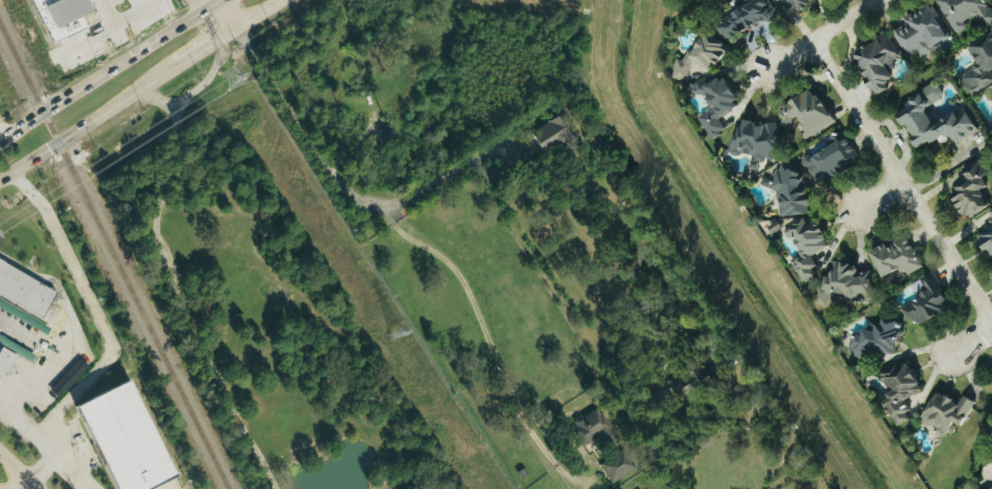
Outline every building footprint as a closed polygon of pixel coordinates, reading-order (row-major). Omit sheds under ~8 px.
[(768,0),(742,0),(746,6),(716,25),(728,44),(776,13),(768,0)] [(956,36),(970,28),(967,22),(977,16),(983,29),(991,24),(991,12),(986,0),(941,0),(938,1),(956,36)] [(905,20),(908,26),(895,32),(908,59),(919,53),(922,59),(934,53),(931,49),(949,40),(938,19),(940,18),(934,6),(905,20)] [(875,98),(890,90),(886,82),(893,79),(887,67),(902,59),(889,35),(853,54),(868,82),(867,83),(875,98)] [(969,46),(979,67),(961,76),(971,95),(991,85),(991,35),(969,46)] [(674,79),(687,81),(694,68),(708,70),(713,73),(730,48),(710,37),(702,36),(694,52),(689,51),(684,61),(677,60),(674,79)] [(699,118),(713,140),(727,131),(720,120),(737,109),(733,103),(739,100),(724,77),(706,88),(701,81),(686,90),(691,98),(701,92),(712,109),(699,118)] [(965,108),(934,125),(925,109),(945,97),(938,83),(904,102),(908,109),(896,115),(903,127),(906,126),(920,152),(951,135),(956,144),(978,132),(965,108)] [(833,124),(814,90),(776,112),(784,126),(797,119),(808,138),(833,124)] [(565,138),(555,118),(527,134),(538,153),(565,138)] [(776,121),(744,126),(744,130),(730,132),(734,156),(752,153),(753,161),(782,156),(776,121)] [(818,186),(861,162),(840,122),(831,130),(829,147),(815,155),(809,153),(800,159),(818,186)] [(988,209),(981,191),(990,187),(979,161),(956,170),(961,181),(954,184),(958,194),(952,196),(961,217),(967,214),(969,217),(988,209)] [(783,165),(806,175),(799,189),(806,189),(812,200),(812,215),(781,220),(780,199),(775,191),(760,186),(765,172),(772,176),(783,165)] [(814,276),(818,265),(814,257),(829,245),(814,216),(785,232),(800,254),(791,262),(804,283),(814,276)] [(782,231),(779,220),(768,224),(771,235),(782,231)] [(976,234),(991,261),(991,224),(976,234)] [(924,268),(906,278),(899,270),(883,278),(869,251),(906,233),(924,268)] [(818,305),(827,307),(832,295),(869,304),(872,270),(834,262),(826,277),(818,305)] [(56,291),(0,263),(0,297),(42,318),(56,291)] [(900,309),(914,328),(946,314),(948,302),(941,283),(933,271),(921,280),(921,297),(900,309)] [(853,337),(884,318),(904,324),(897,357),(877,355),(875,362),(849,355),(853,337)] [(5,378),(16,358),(0,349),(0,350),(0,375),(5,378)] [(909,419),(906,414),(911,410),(905,402),(923,390),(907,365),(898,364),(878,375),(893,391),(880,400),(897,428),(909,419)] [(110,488),(151,488),(171,480),(129,383),(75,406),(110,488)] [(977,404),(962,428),(944,438),(919,421),(939,393),(957,406),(964,396),(977,404)] [(582,448),(598,439),(604,449),(618,440),(599,407),(568,426),(582,448)] [(635,469),(623,451),(599,466),(612,485),(635,469)]
